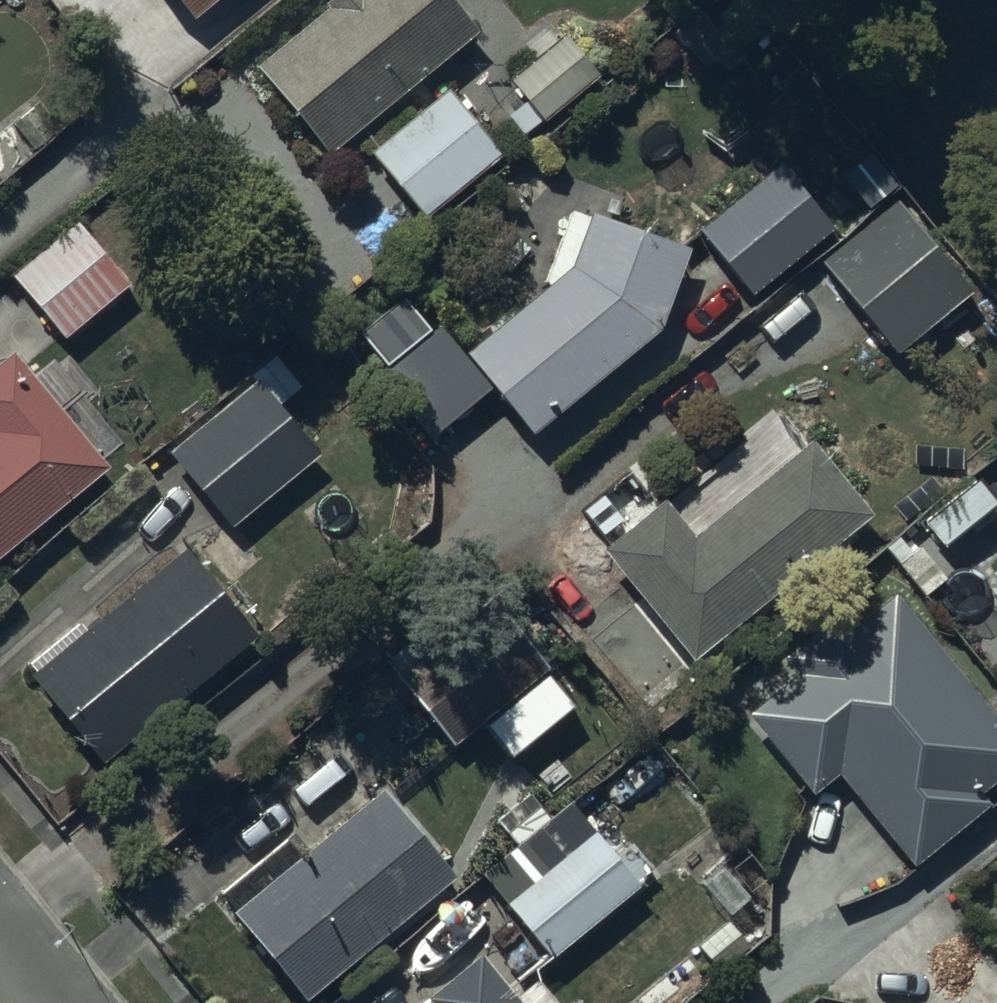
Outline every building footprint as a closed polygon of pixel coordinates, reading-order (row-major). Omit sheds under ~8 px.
[(187,26),(218,0),(165,0),(187,26)] [(328,13),(252,73),(323,158),(467,42),(434,0),(336,0),(325,9),(328,13)] [(446,96),(439,101),(371,160),(423,224),(499,157),(446,96)] [(766,177),(694,233),(743,302),(817,244),(766,177)] [(909,205),(823,273),(898,361),(982,290),(909,205)] [(654,338),(686,253),(570,210),(541,289),(547,294),(464,363),(528,441),(654,338)] [(73,228),(10,281),(65,346),(128,292),(73,228)] [(430,334),(403,302),(357,342),(385,374),(430,334)] [(251,380),(160,452),(229,532),(315,459),(275,413),(314,380),(291,354),(255,385),(251,380)] [(10,361),(0,369),(0,561),(104,473),(10,361)] [(690,666),(869,521),(809,448),(692,544),(661,506),(600,556),(690,666)] [(974,485),(923,525),(943,550),(994,509),(974,485)] [(218,601),(180,553),(27,684),(93,769),(252,645),(234,621),(243,614),(227,594),(218,601)] [(746,722),(809,800),(836,779),(910,871),(987,809),(978,798),(996,782),(996,730),(892,601),(845,638),(832,622),(784,661),(799,680),(746,722)] [(451,754),(545,672),(494,612),(400,694),(451,754)] [(378,798),(310,855),(294,838),(225,898),(237,912),(227,920),(299,1002),(317,1002),(453,884),(378,798)] [(516,848),(478,879),(549,965),(636,893),(569,811),(552,825),(529,798),(496,824),(516,848)] [(478,960),(425,1002),(426,1002),(514,1002),(478,960)]
